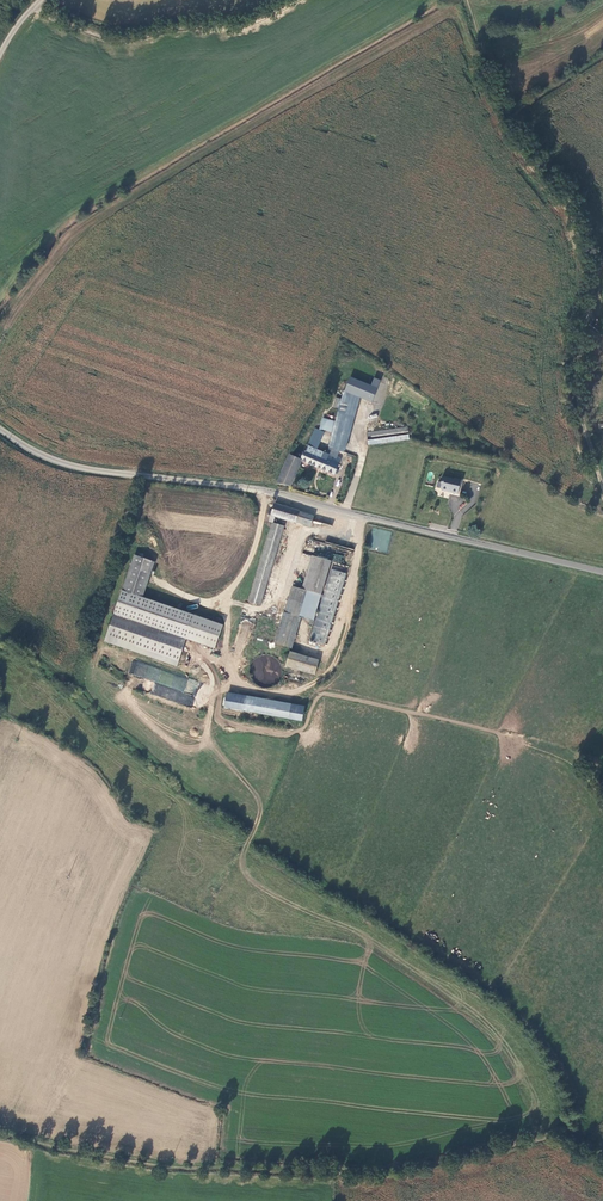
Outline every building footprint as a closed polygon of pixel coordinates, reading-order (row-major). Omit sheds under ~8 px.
[(346,392),(361,398),(372,403),(381,381),(375,378),(372,386),(351,378),(346,392)] [(342,399),(339,408),(329,447),(343,452),(346,450),(361,398),(346,392),(344,391),(342,399)] [(369,444),(410,439),(408,427),(368,432),(369,444)] [(309,445),(317,449),(323,434),(316,430),(309,445)] [(291,454),(278,483),(292,486),(303,461),(335,475),(341,460),(317,449),(309,445),(306,450),(305,450),(302,459),(291,454)] [(454,479),(443,476),(442,481),(443,482),(441,488),(443,490),(447,491),(449,490),(451,490),(451,492),(459,493),(462,479),(455,478),(454,479)] [(300,511),(275,504),(271,515),(276,517),(296,523),(297,522),(311,526),(314,516),(299,512),(300,511)] [(274,523),(273,522),(249,602),(261,606),(285,526),(274,523)] [(135,555),(132,563),(148,568),(151,561),(135,555)] [(313,555),(302,589),(322,595),(332,561),(313,555)] [(138,596),(148,568),(132,563),(123,590),(138,596)] [(324,645),(345,573),(332,569),(310,641),(324,645)] [(293,586),(284,612),(299,617),(314,621),(322,595),(302,589),(293,586)] [(138,596),(123,590),(115,614),(187,639),(195,616),(138,596)] [(299,617),(284,612),(275,643),(290,648),(299,617)] [(319,660),(291,651),(286,666),(315,675),(319,660)] [(281,661),(255,655),(249,678),(274,683),(275,677),(277,678),(281,661)] [(133,662),(129,674),(154,682),(150,694),(191,707),(195,695),(193,694),(197,681),(133,662)] [(302,721),(305,705),(226,692),(223,708),(302,721)]
